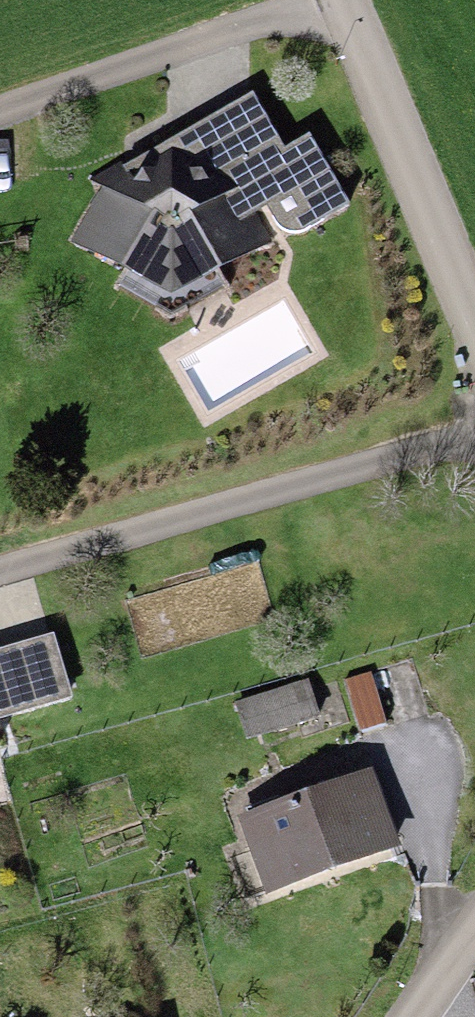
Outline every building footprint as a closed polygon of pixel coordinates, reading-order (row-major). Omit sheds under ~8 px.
[(284,147),(253,91),(111,176),(72,240),(174,295),(274,241),(257,211),(267,205),(279,222),(289,229),(302,229),(352,202),(310,131),(284,147)] [(0,650),(0,719),(71,698),(53,634),(0,650)] [(308,679),(236,701),(248,739),(320,717),(308,679)] [(374,767),(238,815),(266,894),(402,846),(374,767)]
